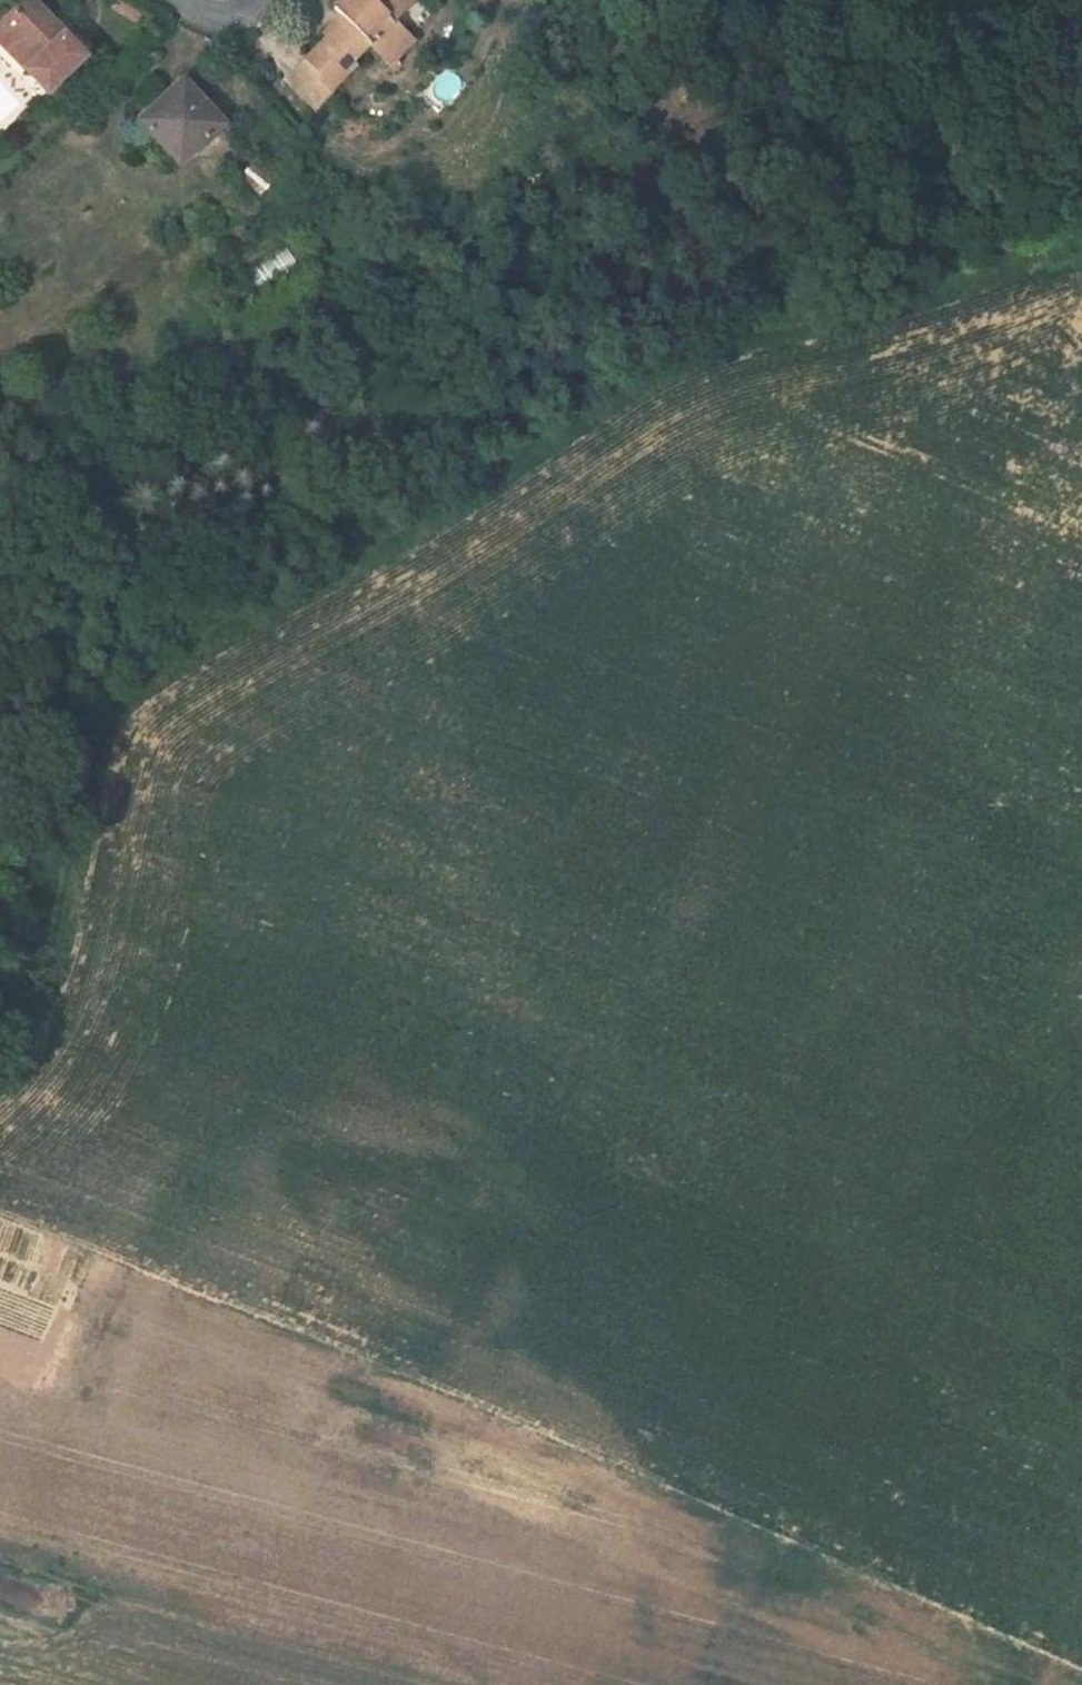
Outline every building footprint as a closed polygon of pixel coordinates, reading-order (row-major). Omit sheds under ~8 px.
[(31,0),(27,0),(0,26),(35,63),(27,72),(48,93),(94,49),(62,15),(53,23),(31,0)] [(330,38),(287,80),(315,109),(356,68),(351,63),(371,44),(380,53),(385,49),(396,60),(413,42),(393,21),(414,0),(342,0),(335,6),(343,14),(348,19),(330,38)] [(325,33),(330,38),(348,19),(343,14),(325,33)] [(0,26),(0,44),(27,72),(35,63),(0,26)] [(396,60),(385,49),(380,53),(391,64),(396,60)] [(142,124),(180,165),(224,125),(186,84),(142,124)]
